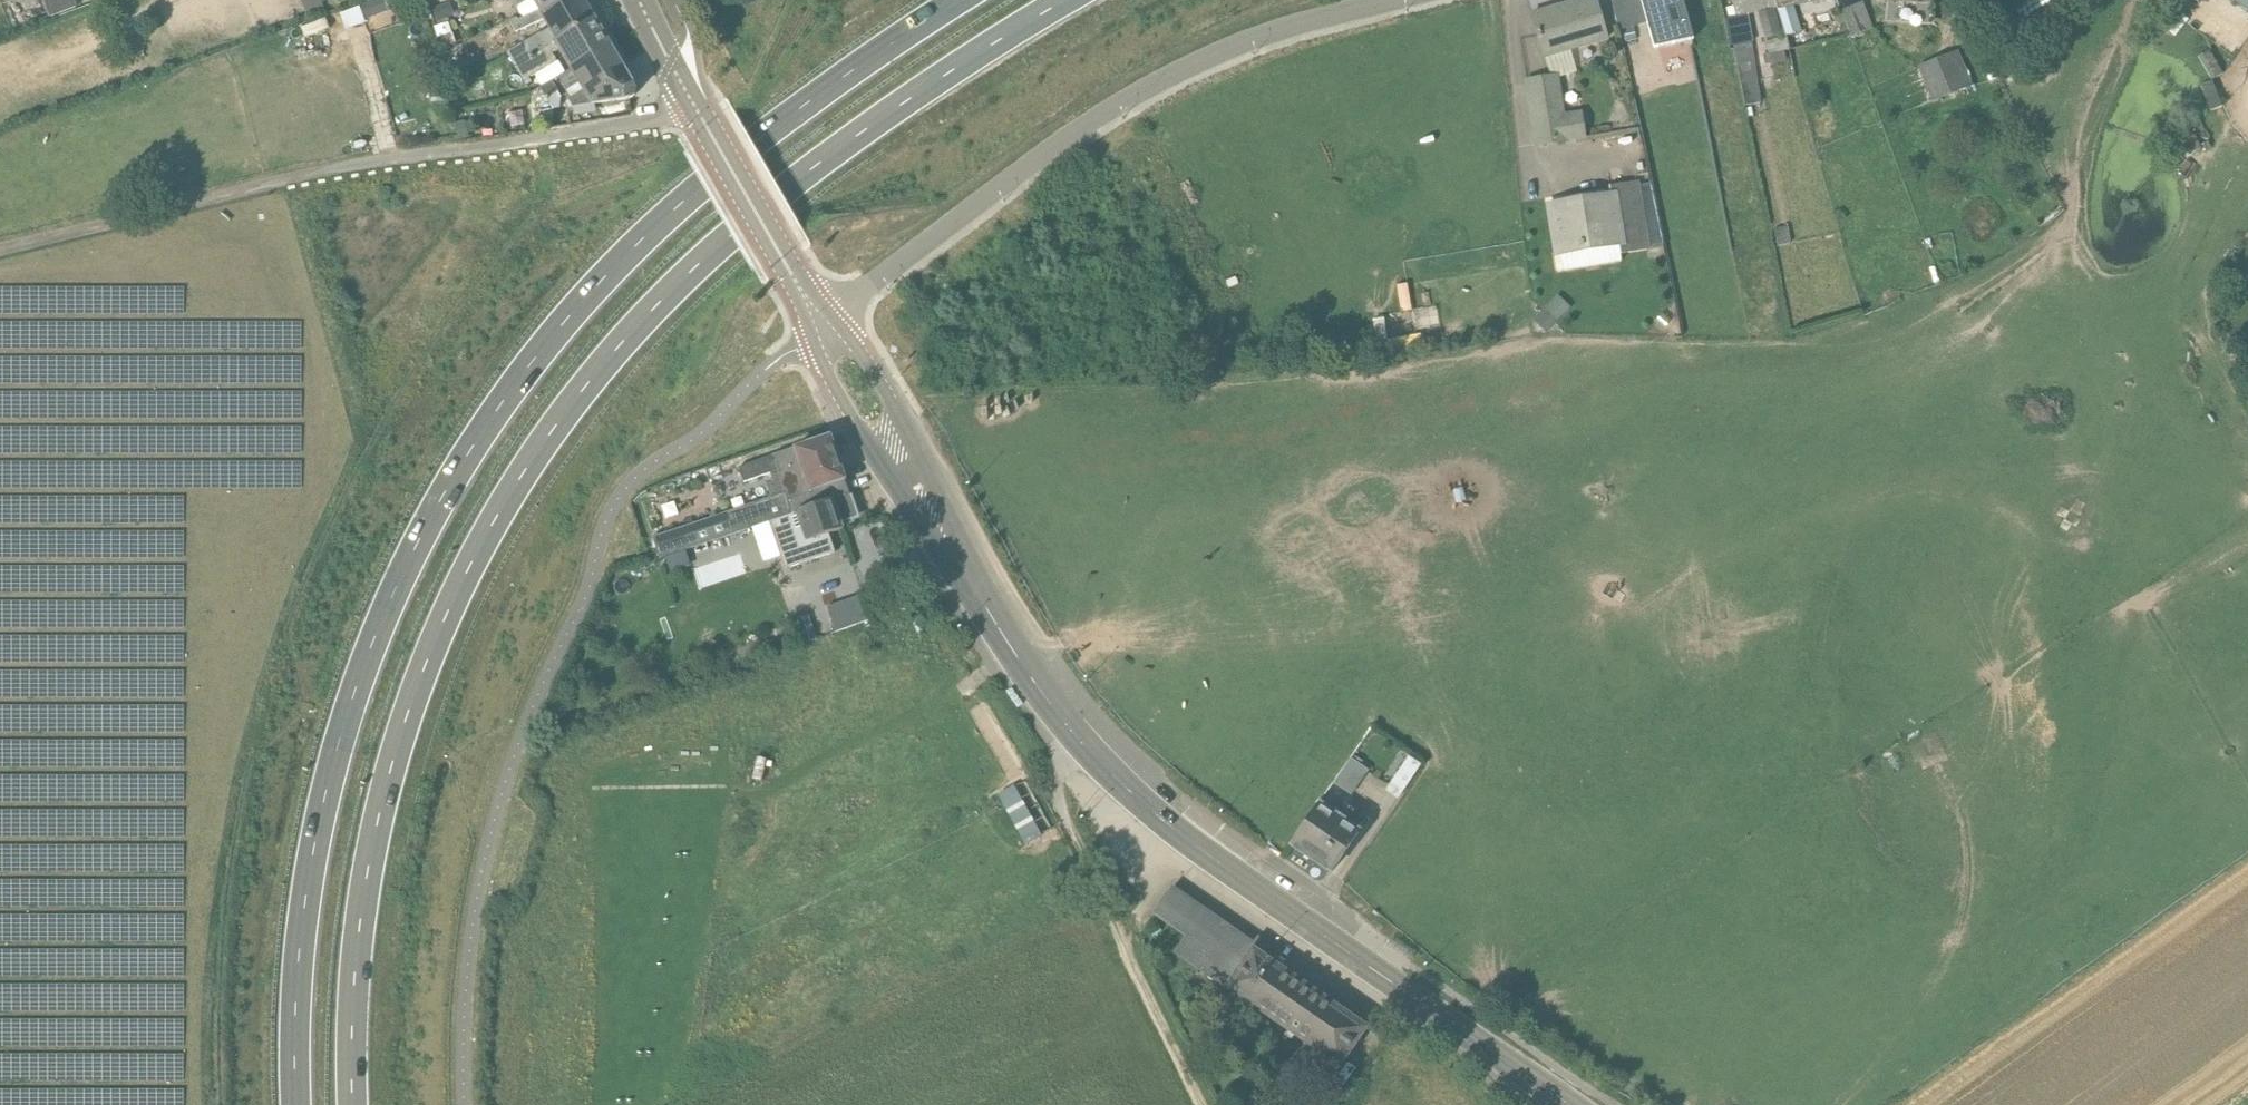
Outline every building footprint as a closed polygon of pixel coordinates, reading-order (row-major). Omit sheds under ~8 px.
[(51,23),(81,15),(77,0),(45,0),(51,23)] [(359,6),(365,21),(394,9),(391,0),(373,0),(359,6)] [(532,57),(594,19),(583,0),(563,0),(557,4),(555,1),(539,10),(519,19),(517,16),(509,20),(516,34),(545,20),(550,28),(542,33),(541,33),(524,43),(532,57)] [(539,10),(555,1),(557,4),(563,0),(533,0),(539,10)] [(1566,51),(1607,39),(1595,0),(1579,0),(1532,14),(1545,58),(1566,51)] [(1683,0),(1641,0),(1650,30),(1656,47),(1693,35),(1683,0)] [(1737,17),(1778,8),(1779,10),(1776,0),(1733,0),(1737,17)] [(1827,0),(1776,0),(1779,10),(1800,5),(1827,0)] [(1851,37),(1873,29),(1862,0),(1836,0),(1851,37)] [(2247,12),(2247,0),(2232,0),(2247,12)] [(455,19),(450,3),(433,9),(438,24),(455,19)] [(555,56),(560,53),(571,70),(572,69),(610,47),(594,19),(532,57),(524,43),(508,52),(526,84),(532,81),(530,78),(558,61),(555,56)] [(1635,27),(1624,29),(1627,42),(1638,40),(1635,27)] [(1762,104),(1750,27),(1742,29),(1744,45),(1735,46),(1745,106),(1762,104)] [(1790,48),(1786,36),(1785,32),(1781,34),(1778,34),(1765,38),(1769,54),(1764,55),(1767,67),(1787,61),(1784,50),(1790,48)] [(447,60),(460,54),(456,45),(452,33),(448,35),(438,39),(443,50),(447,60)] [(485,50),(479,36),(466,42),(472,56),(485,50)] [(567,91),(578,84),(582,91),(584,90),(585,91),(622,67),(610,47),(572,69),(571,70),(559,77),(567,91)] [(1959,51),(1918,67),(1933,103),(1973,87),(1959,51)] [(580,93),(569,99),(573,107),(632,98),(636,91),(622,67),(585,91),(584,90),(582,91),(580,92),(580,93)] [(1537,145),(1559,141),(1584,137),(1581,114),(1563,117),(1557,79),(1528,84),(1537,145)] [(558,92),(560,91),(553,80),(540,89),(546,99),(558,92)] [(552,109),(553,109),(560,107),(562,98),(558,92),(546,99),(552,109)] [(553,110),(553,109),(552,109),(541,110),(543,123),(551,122),(554,116),(553,110)] [(469,137),(465,121),(455,123),(459,140),(469,137)] [(1560,251),(1619,242),(1612,198),(1554,208),(1560,251)] [(1792,244),(1789,225),(1774,228),(1778,247),(1792,244)] [(1558,322),(1544,308),(1532,320),(1547,334),(1558,322)] [(1663,330),(1671,321),(1663,313),(1654,323),(1663,330)] [(797,514),(850,496),(830,436),(740,467),(744,482),(770,474),(774,483),(768,485),(772,498),(654,538),(661,559),(666,557),(686,550),(796,513),(797,514)] [(850,496),(797,514),(787,517),(795,542),(789,544),(796,562),(834,548),(828,530),(842,526),(841,523),(849,520),(853,512),(850,503),(852,502),(850,496)] [(692,566),(686,550),(666,557),(671,573),(692,566)] [(859,596),(827,607),(836,633),(868,622),(859,596)] [(772,655),(787,649),(783,637),(768,643),(772,655)] [(1405,794),(1428,759),(1412,750),(1390,785),(1405,794)] [(1367,772),(1350,761),(1334,785),(1351,796),(1367,772)] [(1018,782),(1002,791),(1030,842),(1047,833),(1018,782)] [(1338,809),(1324,799),(1291,847),(1331,875),(1367,823),(1340,805),(1338,809)] [(1254,946),(1238,935),(1238,936),(1172,890),(1155,915),(1188,938),(1177,954),(1289,1031),(1285,1036),(1293,1041),(1296,1037),(1340,1067),(1366,1029),(1262,957),(1269,948),(1258,941),(1254,946)]
